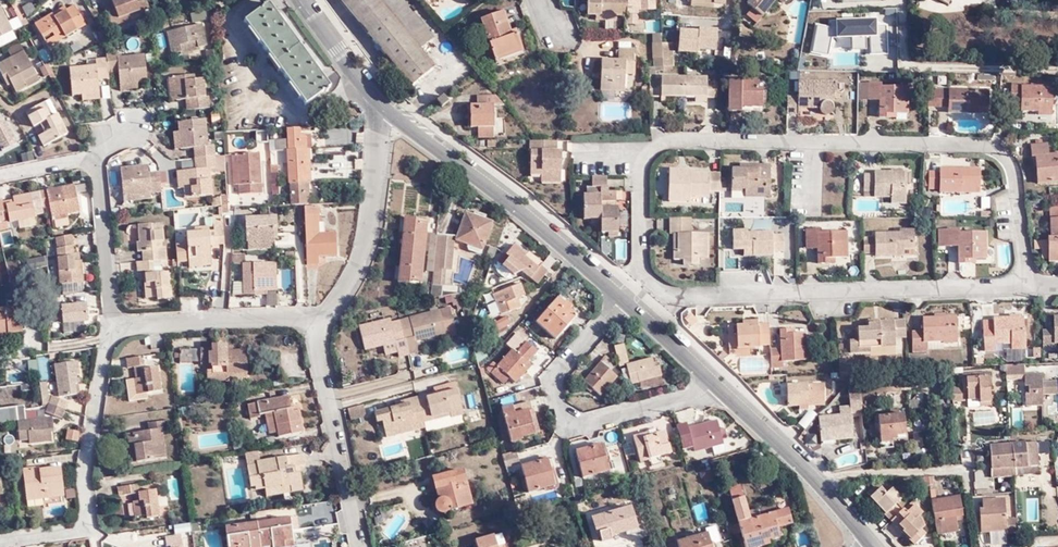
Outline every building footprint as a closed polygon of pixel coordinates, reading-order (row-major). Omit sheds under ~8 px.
[(118,26),(116,21),(136,14),(137,15),(145,12),(141,0),(120,0),(109,4),(111,9),(103,11),(110,29),(118,26)] [(412,85),(435,68),(421,50),(434,38),(424,25),(403,0),(343,0),(412,85)] [(587,16),(595,16),(617,17),(627,16),(627,24),(638,24),(638,11),(655,11),(655,0),(586,0),(587,16)] [(752,0),(747,6),(752,11),(748,17),(758,25),(775,4),(774,3),(776,0),(752,0)] [(774,3),(775,4),(781,8),(788,0),(776,0),(774,3)] [(27,13),(35,9),(31,2),(23,6),(27,13)] [(299,99),(304,106),(329,89),(319,76),(322,74),(316,65),(314,67),(284,25),(286,23),(281,16),(279,17),(269,4),(245,21),(250,29),(248,31),(257,44),(260,42),(269,56),(266,58),(277,73),(280,71),(289,84),(286,86),(297,101),(299,99)] [(14,6),(10,8),(19,24),(22,22),(14,6)] [(60,35),(63,40),(83,27),(72,8),(52,21),(50,17),(33,28),(43,45),(60,35)] [(0,13),(0,39),(11,34),(0,13)] [(138,18),(137,15),(136,14),(116,21),(118,26),(138,18)] [(482,23),(495,61),(523,51),(518,37),(512,39),(505,16),(482,23)] [(859,53),(888,52),(888,17),(837,18),(837,34),(813,35),(814,55),(833,55),(833,66),(859,65),(859,53)] [(646,20),(646,32),(662,31),(661,19),(646,20)] [(175,53),(180,52),(179,46),(197,43),(198,49),(206,48),(202,26),(171,32),(175,53)] [(680,26),(679,52),(698,53),(698,48),(717,49),(718,27),(680,26)] [(107,44),(99,30),(95,32),(102,46),(103,45),(107,44)] [(654,33),(654,66),(656,66),(663,66),(663,42),(663,33),(654,33)] [(46,50),(63,40),(60,35),(43,45),(46,50)] [(673,42),(663,42),(663,66),(674,66),(673,42)] [(180,52),(198,49),(197,43),(179,46),(180,52)] [(23,55),(17,45),(5,52),(10,62),(23,55)] [(604,62),(604,91),(628,91),(628,74),(628,63),(637,62),(636,50),(621,50),(621,61),(604,62)] [(524,56),(523,51),(495,61),(497,65),(524,56)] [(117,75),(117,87),(135,85),(144,85),(143,57),(116,59),(115,54),(103,55),(104,61),(105,71),(116,69),(117,75)] [(35,79),(23,55),(10,62),(0,67),(0,76),(5,85),(9,83),(11,87),(16,96),(25,91),(23,85),(35,79)] [(78,96),(96,95),(95,84),(95,83),(95,78),(105,77),(105,76),(105,71),(104,61),(94,62),(94,67),(67,70),(68,97),(78,96)] [(637,74),(637,62),(628,63),(628,74),(637,74)] [(48,78),(43,69),(38,71),(43,81),(48,78)] [(655,82),(650,82),(650,91),(650,96),(661,97),(672,96),(695,97),(706,97),(717,97),(717,81),(706,82),(706,77),(662,77),(662,82),(659,82),(655,82)] [(37,84),(35,79),(23,85),(25,91),(37,84)] [(191,103),(191,114),(208,113),(207,102),(203,103),(202,84),(192,84),(192,80),(173,81),(175,104),(184,104),(191,103)] [(758,94),(757,81),(729,80),(728,112),(741,112),(741,107),(765,108),(765,94),(758,94)] [(168,105),(175,104),(173,81),(166,82),(168,105)] [(766,81),(757,81),(758,94),(765,94),(766,81)] [(798,98),(786,98),(786,114),(800,114),(799,109),(820,108),(820,110),(820,111),(821,112),(822,113),(822,114),(824,114),(825,115),(826,115),(827,115),(828,114),(829,114),(830,113),(831,112),(832,111),(832,110),(832,109),(832,95),(835,94),(835,84),(798,82),(798,98)] [(104,118),(113,117),(110,85),(101,86),(104,118)] [(859,102),(868,103),(869,87),(860,86),(859,102)] [(879,120),(891,121),(891,116),(895,116),(906,116),(907,91),(880,89),(880,87),(869,87),(868,103),(879,103),(879,120)] [(1051,88),(1011,88),(1010,105),(1020,105),(1020,116),(1051,117),(1051,88)] [(988,92),(927,90),(928,108),(948,108),(948,113),(968,114),(968,108),(988,109),(988,92)] [(449,93),(444,97),(449,103),(453,99),(449,93)] [(477,126),(493,127),(493,106),(505,105),(496,95),(476,96),(476,105),(470,105),(469,126),(477,126)] [(444,97),(439,102),(443,107),(449,103),(444,97)] [(46,106),(41,107),(49,123),(53,121),(46,106)] [(49,123),(41,107),(25,116),(33,131),(39,128),(44,138),(37,140),(42,151),(66,139),(56,119),(53,121),(49,123)] [(339,118),(345,126),(355,119),(348,111),(339,118)] [(0,155),(15,148),(7,127),(0,122),(0,155)] [(196,151),(196,163),(212,162),(211,151),(205,151),(203,124),(176,125),(177,134),(179,153),(196,151)] [(493,137),(493,127),(477,126),(477,137),(493,137)] [(290,150),(305,150),(307,150),(306,139),(301,139),(301,129),(288,129),(289,141),(290,150)] [(172,153),(179,153),(177,134),(170,135),(172,153)] [(556,140),(533,140),(529,140),(529,174),(540,174),(539,179),(551,179),(551,170),(560,170),(560,158),(551,158),(551,153),(556,152),(556,140)] [(289,141),(278,141),(278,151),(288,151),(290,150),(289,141)] [(1057,182),(1057,154),(1049,154),(1048,145),(1031,145),(1032,157),(1034,157),(1037,184),(1057,182)] [(306,161),(305,150),(290,150),(288,151),(290,184),(292,184),(308,183),(307,171),(305,171),(304,161),(306,161)] [(239,155),(240,185),(241,194),(263,193),(261,154),(239,155)] [(212,162),(196,163),(198,173),(194,174),(181,175),(182,192),(183,201),(210,198),(207,173),(213,172),(212,162)] [(745,195),(766,196),(766,186),(770,186),(771,165),(748,164),(748,168),(742,168),(742,171),(734,171),(734,176),(731,177),(732,188),(745,188),(745,191),(745,195)] [(144,179),(144,174),(143,166),(126,168),(116,169),(117,174),(119,196),(128,195),(147,193),(156,193),(156,189),(156,179),(144,179)] [(719,191),(720,173),(689,171),(689,174),(681,174),(681,168),(668,168),(667,194),(688,195),(708,195),(708,190),(719,191)] [(731,168),(731,177),(734,176),(734,171),(742,171),(742,168),(739,168),(731,168)] [(551,179),(552,182),(560,182),(560,170),(551,170),(551,179)] [(941,192),(962,192),(962,185),(970,185),(981,185),(981,171),(941,170),(941,173),(930,173),(930,190),(941,190),(941,192)] [(875,190),(875,196),(892,197),(892,203),(907,204),(908,185),(906,184),(906,172),(876,171),(876,174),(865,174),(865,190),(875,190)] [(74,174),(69,175),(71,184),(89,182),(88,180),(86,178),(84,176),(81,175),(79,174),(78,174),(76,174),(74,174)] [(273,186),(280,185),(280,174),(272,174),(273,186)] [(606,175),(591,176),(591,185),(591,186),(600,186),(606,186),(606,175)] [(76,186),(82,209),(92,206),(86,183),(76,186)] [(309,183),(308,183),(292,184),(292,205),(308,205),(307,194),(309,194),(309,183)] [(281,195),(280,185),(273,186),(274,195),(281,195)] [(599,190),(600,190),(600,186),(591,186),(591,185),(586,185),(586,194),(599,193),(599,190)] [(34,220),(33,212),(42,211),(44,221),(51,220),(52,224),(54,223),(55,231),(69,228),(67,221),(67,217),(79,214),(74,188),(46,194),(39,195),(29,197),(13,200),(14,206),(5,208),(8,225),(34,220)] [(606,190),(600,190),(599,190),(599,193),(586,194),(583,194),(583,218),(590,218),(600,218),(600,222),(600,232),(607,232),(617,232),(617,206),(600,207),(600,200),(615,200),(615,190),(606,190)] [(147,199),(147,193),(128,195),(119,196),(120,202),(128,201),(147,199)] [(306,208),(309,266),(320,266),(320,257),(339,255),(338,234),(320,235),(319,215),(317,215),(316,207),(306,208)] [(1049,263),(1057,263),(1057,210),(1049,210),(1051,241),(1048,242),(1049,263)] [(216,233),(217,242),(226,241),(224,226),(223,215),(214,216),(215,227),(216,233)] [(459,241),(470,245),(484,250),(492,224),(468,215),(459,241)] [(690,216),(668,216),(669,232),(672,232),(676,232),(676,249),(672,249),(672,258),(682,258),(682,264),(697,264),(697,257),(706,257),(706,233),(690,232),(690,216)] [(275,228),(279,228),(278,218),(247,219),(248,244),(253,243),(253,251),(261,250),(260,242),(276,241),(276,240),(275,228)] [(400,284),(412,285),(412,281),(423,283),(428,224),(417,223),(417,220),(406,219),(400,284)] [(157,248),(159,262),(168,261),(167,248),(163,248),(163,243),(165,242),(163,224),(139,226),(141,244),(138,244),(139,253),(145,253),(149,252),(149,249),(157,248)] [(751,248),(751,254),(772,254),(772,251),(783,251),(782,235),(772,234),(772,232),(746,232),(746,229),(733,229),(733,248),(742,248),(751,248)] [(828,259),(846,258),(845,232),(819,232),(819,229),(805,230),(805,248),(816,248),(817,264),(828,264),(828,259)] [(875,238),(863,238),(864,253),(875,253),(875,256),(895,255),(895,249),(904,249),(914,249),(913,230),(899,230),(899,233),(875,233),(875,238)] [(211,243),(211,234),(189,236),(190,248),(178,249),(180,264),(191,263),(213,261),(211,243)] [(958,247),(959,264),(970,264),(970,260),(986,260),(986,237),(959,237),(959,234),(939,234),(939,247),(958,247)] [(456,237),(438,236),(437,249),(436,269),(445,270),(453,270),(456,237)] [(628,260),(630,238),(617,237),(615,259),(628,260)] [(55,238),(47,238),(48,255),(57,255),(55,238)] [(73,238),(57,241),(59,251),(57,252),(60,288),(83,286),(81,265),(75,265),(74,257),(73,250),(75,249),(73,238)] [(276,250),(276,241),(260,242),(261,250),(276,250)] [(483,252),(484,250),(470,245),(469,248),(471,251),(480,254),(483,252)] [(542,266),(540,268),(526,257),(528,255),(516,245),(508,255),(511,257),(503,266),(514,275),(523,272),(538,285),(549,272),(542,266)] [(1002,264),(1010,264),(1008,245),(1001,245),(1002,264)] [(155,263),(159,262),(157,248),(149,249),(149,252),(145,253),(146,264),(155,263)] [(530,252),(528,255),(526,257),(540,268),(542,266),(544,264),(530,252)] [(247,263),(246,254),(234,254),(233,264),(247,263)] [(214,267),(213,261),(191,263),(192,269),(214,267)] [(5,266),(8,278),(20,276),(17,263),(5,266)] [(155,263),(146,264),(145,264),(138,265),(139,273),(145,272),(153,272),(155,272),(155,263)] [(245,284),(246,297),(257,296),(257,293),(269,292),(278,292),(277,264),(245,265),(245,283),(245,284)] [(444,286),(445,270),(436,269),(435,272),(434,286),(444,286)] [(154,276),(153,272),(145,272),(146,284),(153,283),(152,276),(154,276)] [(153,283),(146,284),(148,300),(159,299),(160,301),(172,299),(169,274),(154,276),(152,276),(153,283)] [(573,276),(569,282),(582,292),(586,287),(573,276)] [(246,297),(245,284),(245,283),(236,283),(235,297),(246,297)] [(503,292),(510,313),(519,309),(515,301),(516,300),(519,299),(526,297),(521,285),(503,292)] [(434,286),(433,298),(443,297),(443,290),(444,286),(434,286)] [(451,288),(443,290),(443,297),(452,295),(451,288)] [(499,317),(510,313),(503,292),(495,295),(500,308),(496,309),(499,317)] [(460,293),(452,295),(454,304),(463,303),(460,293)] [(539,321),(559,337),(578,314),(559,297),(539,321)] [(22,334),(19,308),(6,310),(6,306),(0,307),(0,336),(22,334)] [(65,326),(90,324),(88,307),(64,310),(64,314),(50,315),(50,327),(65,326)] [(451,309),(441,311),(447,335),(448,338),(457,336),(451,309)] [(447,335),(441,311),(394,323),(392,319),(361,327),(366,350),(385,346),(385,343),(397,341),(399,353),(401,359),(420,354),(417,342),(447,335)] [(691,313),(685,319),(692,327),(699,321),(691,313)] [(491,326),(495,334),(508,327),(512,325),(508,318),(491,326)] [(913,333),(914,352),(928,352),(928,343),(944,342),(944,344),(957,344),(956,319),(923,320),(924,333),(913,333)] [(1055,319),(1055,334),(1044,334),(1044,351),(1056,351),(1056,346),(1057,346),(1057,319),(1055,319)] [(770,345),(768,323),(758,323),(758,320),(749,321),(749,325),(743,325),(728,326),(729,348),(738,348),(738,349),(760,348),(760,346),(770,345)] [(983,324),(985,354),(995,354),(994,346),(1012,345),(1012,351),(1026,351),(1026,332),(1024,332),(1024,320),(994,321),(994,323),(983,324)] [(896,339),(906,339),(905,321),(880,322),(880,324),(869,324),(869,329),(859,330),(859,341),(850,341),(851,353),(871,352),(871,348),(871,344),(897,343),(896,339)] [(510,330),(508,327),(495,334),(497,337),(510,330)] [(770,351),(771,370),(783,369),(782,363),(805,362),(804,335),(790,336),(789,332),(780,332),(781,351),(770,351)] [(493,372),(507,384),(513,377),(518,382),(529,370),(525,366),(539,351),(524,338),(493,372)] [(388,356),(399,353),(397,341),(385,343),(385,346),(388,356)] [(234,371),(253,371),(253,349),(233,349),(233,343),(219,343),(219,346),(208,346),(208,356),(208,361),(218,361),(219,367),(214,368),(215,379),(234,378),(234,371)] [(208,356),(208,346),(187,347),(188,357),(208,356)] [(642,375),(645,384),(668,377),(665,367),(661,368),(658,359),(635,366),(629,347),(619,350),(622,361),(625,370),(631,368),(634,378),(642,375)] [(1027,359),(1041,358),(1041,347),(1026,348),(1027,359)] [(475,352),(478,362),(488,359),(485,349),(475,352)] [(600,357),(600,358),(608,366),(613,360),(604,352),(600,357)] [(139,366),(146,366),(149,365),(148,356),(132,358),(133,367),(138,367),(139,366)] [(608,366),(600,358),(583,378),(599,392),(616,372),(608,366)] [(78,362),(55,366),(58,397),(75,395),(74,385),(77,384),(76,376),(79,375),(78,362)] [(852,364),(838,365),(839,373),(852,373),(852,364)] [(1008,376),(1026,375),(1025,364),(1007,365),(1008,376)] [(147,377),(141,378),(142,393),(167,390),(163,367),(146,369),(147,377)] [(963,378),(964,387),(967,387),(968,395),(968,400),(980,399),(980,403),(991,402),(989,372),(968,373),(969,378),(963,378)] [(636,386),(645,384),(642,375),(634,378),(636,386)] [(1043,375),(1026,375),(1026,379),(1026,388),(1029,388),(1029,393),(1026,394),(1026,406),(1043,406),(1043,396),(1043,395),(1043,385),(1043,382),(1043,375)] [(438,393),(429,395),(429,398),(438,396),(460,391),(457,381),(436,386),(438,393)] [(43,404),(47,404),(63,409),(66,402),(51,395),(49,395),(47,382),(40,383),(43,404)] [(1053,382),(1053,385),(1043,385),(1043,395),(1057,394),(1057,382),(1053,382)] [(809,404),(826,404),(826,387),(788,389),(789,409),(802,408),(801,403),(809,403),(809,404)] [(964,401),(964,395),(964,387),(952,388),(953,402),(964,401)] [(384,421),(386,426),(389,437),(406,433),(405,431),(417,428),(416,425),(442,419),(442,415),(452,413),(452,416),(453,418),(466,415),(460,391),(438,396),(429,398),(429,395),(411,400),(411,404),(399,407),(377,412),(379,422),(384,421)] [(837,438),(837,442),(855,440),(853,417),(864,416),(861,393),(851,394),(852,408),(841,408),(842,417),(821,419),(822,439),(837,438)] [(277,411),(280,431),(281,436),(305,432),(302,411),(295,412),(294,407),(292,396),(252,402),(253,418),(263,416),(263,413),(269,413),(277,411)] [(505,409),(514,442),(524,439),(524,437),(537,433),(531,412),(534,411),(532,402),(505,409)] [(59,421),(63,410),(63,409),(47,404),(43,404),(41,404),(42,408),(46,409),(44,415),(59,421)] [(366,405),(350,408),(353,420),(365,417),(368,412),(366,405)] [(21,421),(19,407),(0,409),(0,423),(21,421)] [(879,423),(882,450),(894,448),(893,441),(907,439),(903,414),(899,415),(898,409),(890,409),(891,416),(875,417),(876,424),(879,423)] [(810,410),(798,422),(805,428),(816,415),(810,410)] [(272,432),(280,431),(277,411),(269,413),(272,432)] [(140,442),(142,459),(171,455),(168,429),(172,429),(171,419),(153,421),(154,428),(146,429),(146,432),(138,433),(134,434),(135,443),(140,442)] [(33,421),(21,422),(13,422),(15,442),(25,442),(25,446),(48,443),(47,434),(50,434),(48,420),(33,421)] [(675,427),(681,449),(692,446),(694,451),(712,446),(721,443),(719,437),(717,431),(714,420),(687,428),(685,424),(675,427)] [(67,431),(66,441),(77,443),(79,432),(67,431)] [(643,439),(642,435),(633,438),(639,462),(649,459),(660,456),(670,454),(664,432),(655,434),(656,435),(647,438),(643,439)] [(1012,444),(1014,468),(1015,476),(1027,475),(1027,467),(1039,466),(1037,447),(1043,447),(1043,442),(1012,444)] [(577,451),(585,478),(610,470),(603,444),(577,451)] [(1014,468),(1012,444),(990,446),(992,470),(1014,468)] [(840,469),(860,462),(856,451),(836,457),(840,469)] [(519,452),(505,456),(508,467),(522,463),(519,452)] [(291,485),(291,491),(303,490),(301,472),(296,473),(295,467),(300,467),(306,466),(305,453),(258,460),(258,463),(248,464),(251,488),(265,487),(282,484),(282,486),(291,485)] [(662,463),(660,456),(649,459),(651,466),(662,463)] [(522,465),(529,489),(553,483),(546,459),(522,465)] [(26,469),(30,499),(47,496),(68,493),(65,466),(42,469),(42,466),(26,469)] [(1040,474),(1039,466),(1027,467),(1027,475),(1040,474)] [(1015,476),(1014,468),(992,470),(992,477),(1015,476)] [(706,481),(714,479),(711,469),(703,471),(706,481)] [(464,470),(435,479),(438,489),(439,489),(441,496),(439,497),(438,498),(437,499),(436,500),(436,502),(435,503),(435,504),(435,506),(435,507),(436,509),(439,509),(440,510),(441,510),(442,511),(443,511),(444,512),(446,512),(447,512),(448,512),(450,510),(471,505),(468,495),(471,494),(464,470)] [(737,518),(748,515),(747,509),(739,483),(728,485),(737,518)] [(139,493),(138,484),(123,486),(124,495),(138,493),(139,493)] [(266,495),(291,491),(291,485),(282,486),(282,484),(265,487),(266,495)] [(143,499),(139,500),(137,500),(139,516),(151,514),(151,517),(163,515),(160,489),(143,491),(143,499)] [(893,522),(905,510),(899,505),(904,500),(894,490),(888,495),(882,490),(879,492),(876,489),(869,496),(887,514),(887,516),(893,522)] [(48,504),(47,496),(30,499),(31,507),(48,504)] [(936,499),(932,500),(938,535),(959,532),(957,520),(957,516),(963,515),(960,496),(936,499)] [(989,528),(990,532),(1007,531),(1007,533),(1019,533),(1019,532),(1018,519),(1007,520),(1006,499),(983,500),(983,510),(980,510),(981,528),(989,528)] [(761,511),(776,507),(775,501),(760,506),(761,511)] [(696,505),(699,520),(708,519),(705,503),(696,505)] [(381,514),(380,514),(385,524),(397,509),(393,506),(380,509),(381,514)] [(776,507),(761,511),(763,516),(750,520),(748,515),(737,518),(738,521),(727,525),(730,536),(741,533),(746,546),(758,546),(767,545),(766,540),(780,536),(778,527),(782,526),(793,522),(789,506),(777,509),(776,507)] [(748,515),(761,511),(760,506),(747,509),(748,515)] [(908,513),(905,510),(893,522),(899,529),(901,526),(906,531),(904,533),(916,546),(927,535),(923,531),(926,528),(925,526),(924,523),(920,518),(924,515),(916,506),(908,513)] [(638,528),(636,520),(632,507),(593,519),(597,535),(601,534),(603,542),(612,539),(611,536),(627,531),(638,528)] [(763,516),(761,511),(748,515),(750,520),(763,516)] [(240,546),(266,546),(275,546),(287,546),(286,543),(295,541),(296,546),(300,546),(296,526),(293,526),(292,518),(260,523),(229,527),(231,546),(236,546),(240,546)] [(640,519),(636,520),(638,528),(627,531),(628,536),(644,531),(640,519)] [(785,540),(782,526),(778,527),(780,536),(766,540),(767,545),(785,540)] [(184,534),(169,536),(170,545),(173,545),(173,546),(186,546),(184,534)] [(714,541),(710,542),(708,534),(669,545),(669,546),(715,546),(714,541)] [(495,536),(477,541),(479,546),(499,546),(495,536)]
